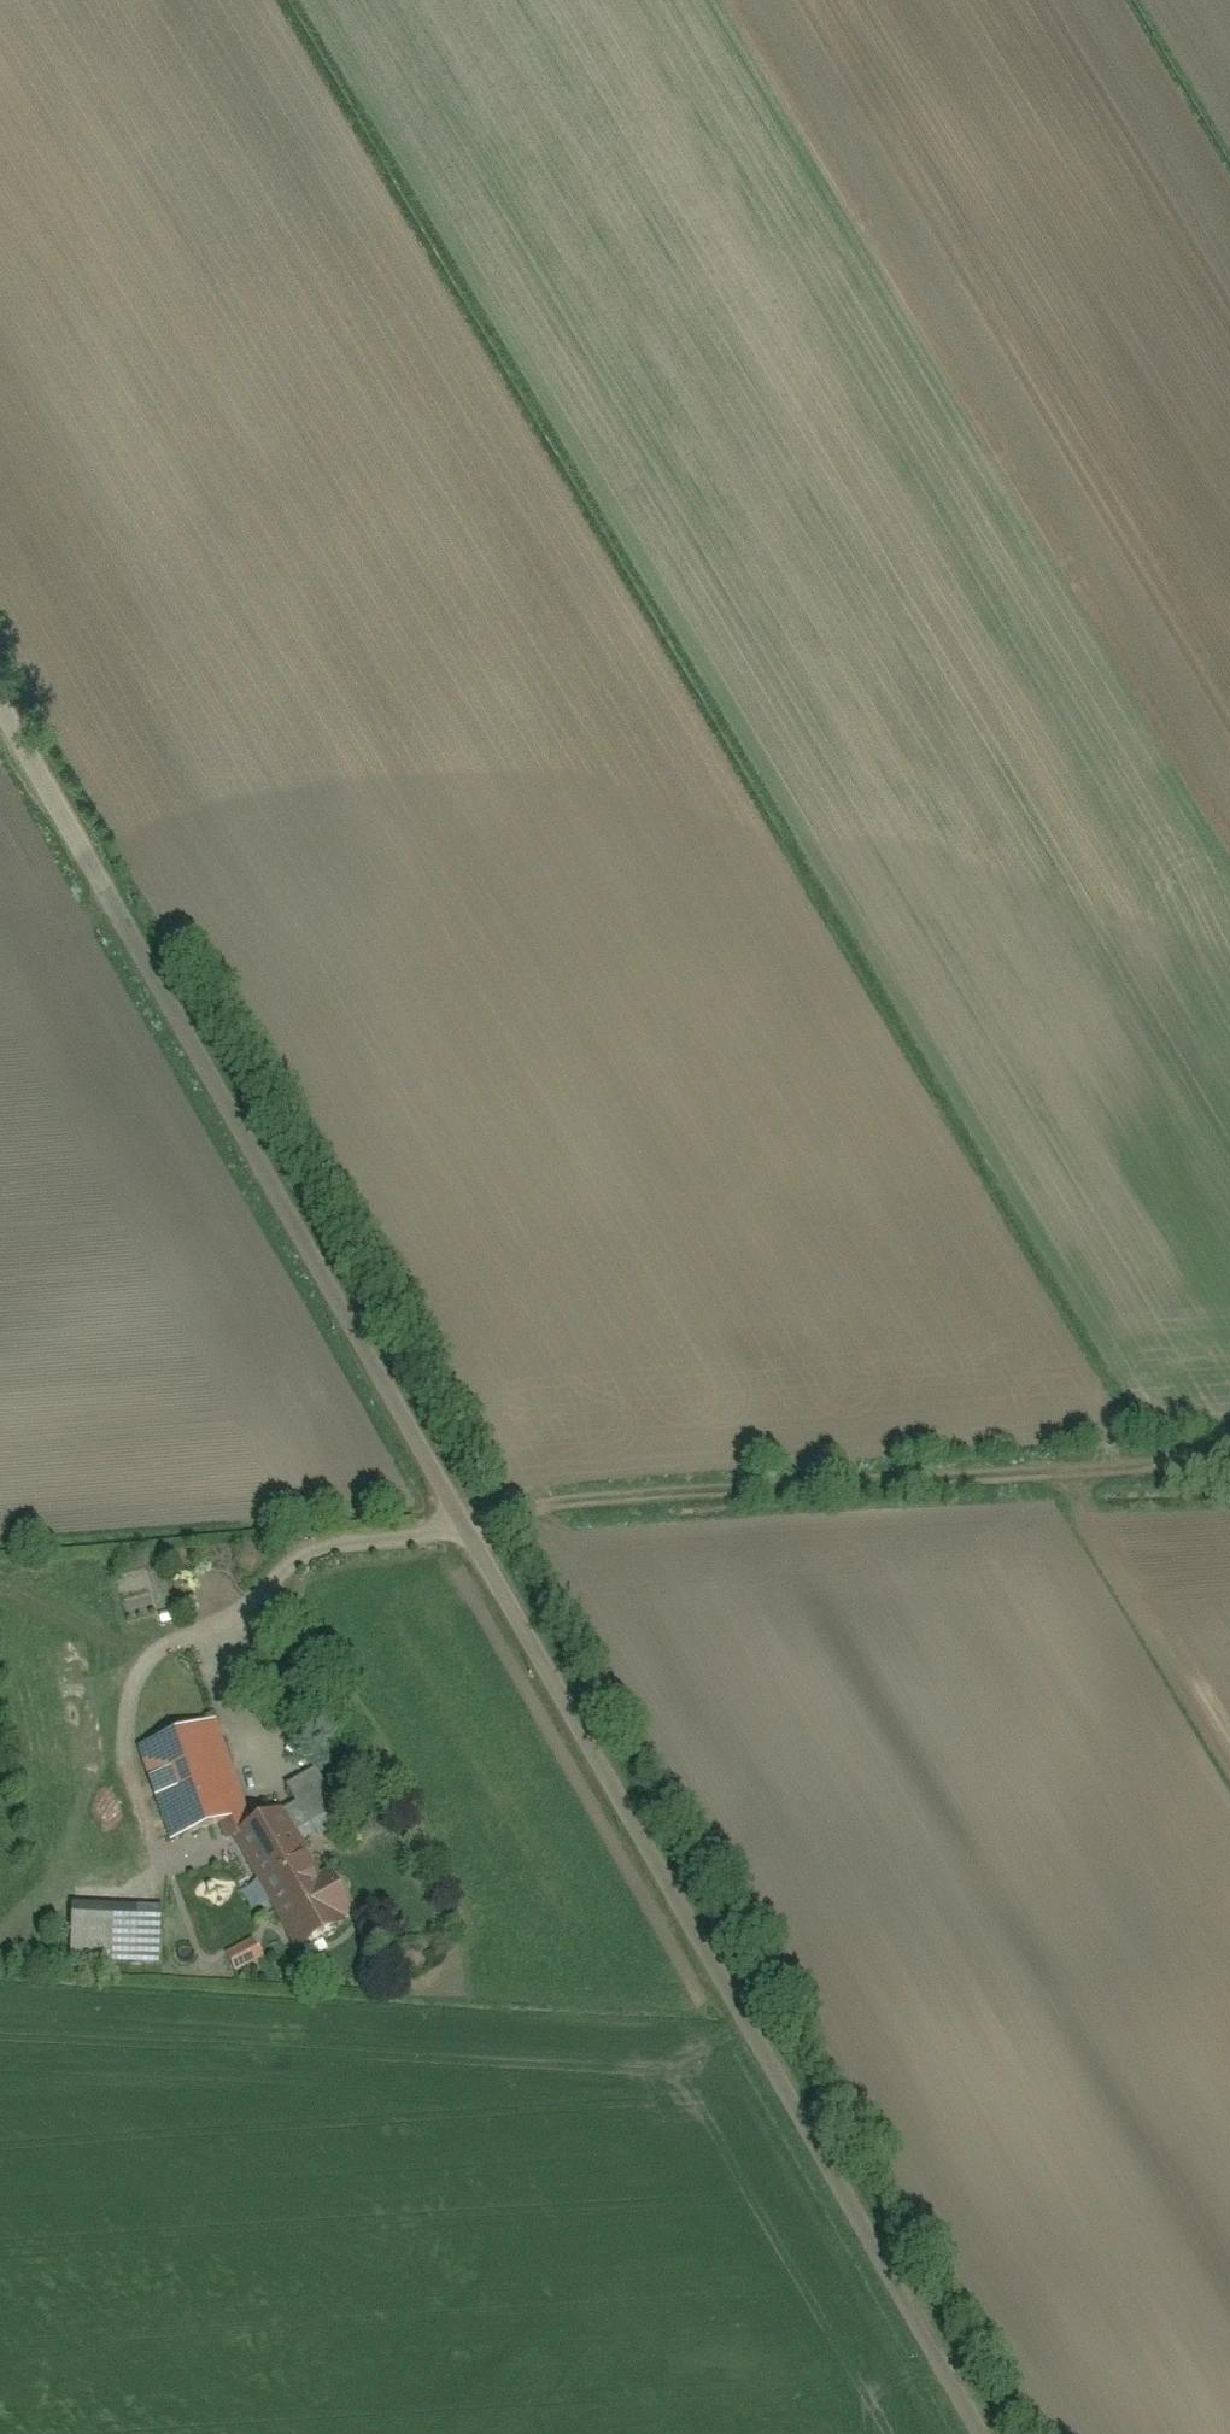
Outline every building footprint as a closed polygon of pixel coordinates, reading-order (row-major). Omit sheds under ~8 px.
[(217,1725),(138,1748),(167,1843),(245,1820),(217,1725)] [(294,1807),(283,1813),(295,1834),(335,1814),(334,1813),(315,1775),(285,1790),(294,1807)] [(339,1929),(338,1926),(349,1920),(323,1872),(312,1878),(281,1818),(232,1844),(291,1955),(339,1929)] [(72,1908),(71,1961),(162,1962),(162,1910),(72,1908)] [(224,1959),(234,1978),(262,1961),(252,1943),(224,1959)]
